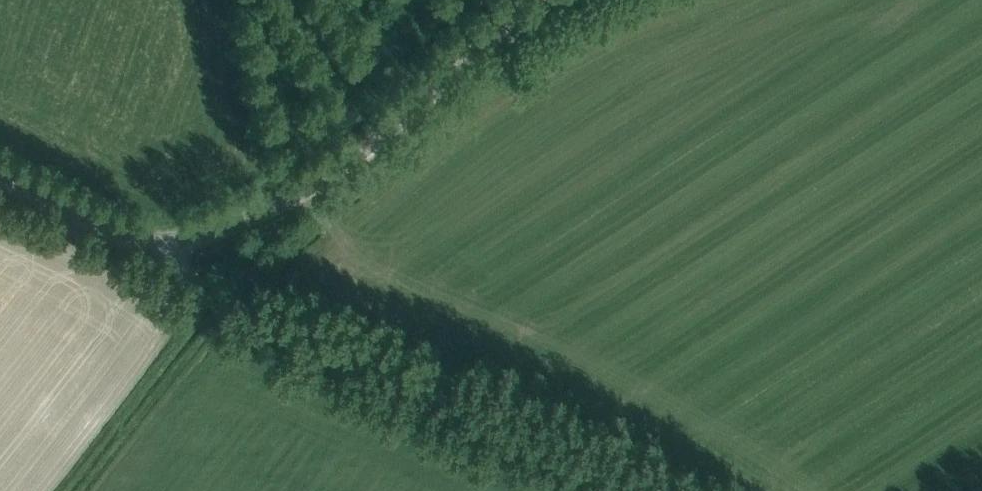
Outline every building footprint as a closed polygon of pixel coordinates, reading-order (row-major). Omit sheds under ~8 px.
[(239,278),(253,286),(259,276),(245,268),(242,273),(239,278)]
